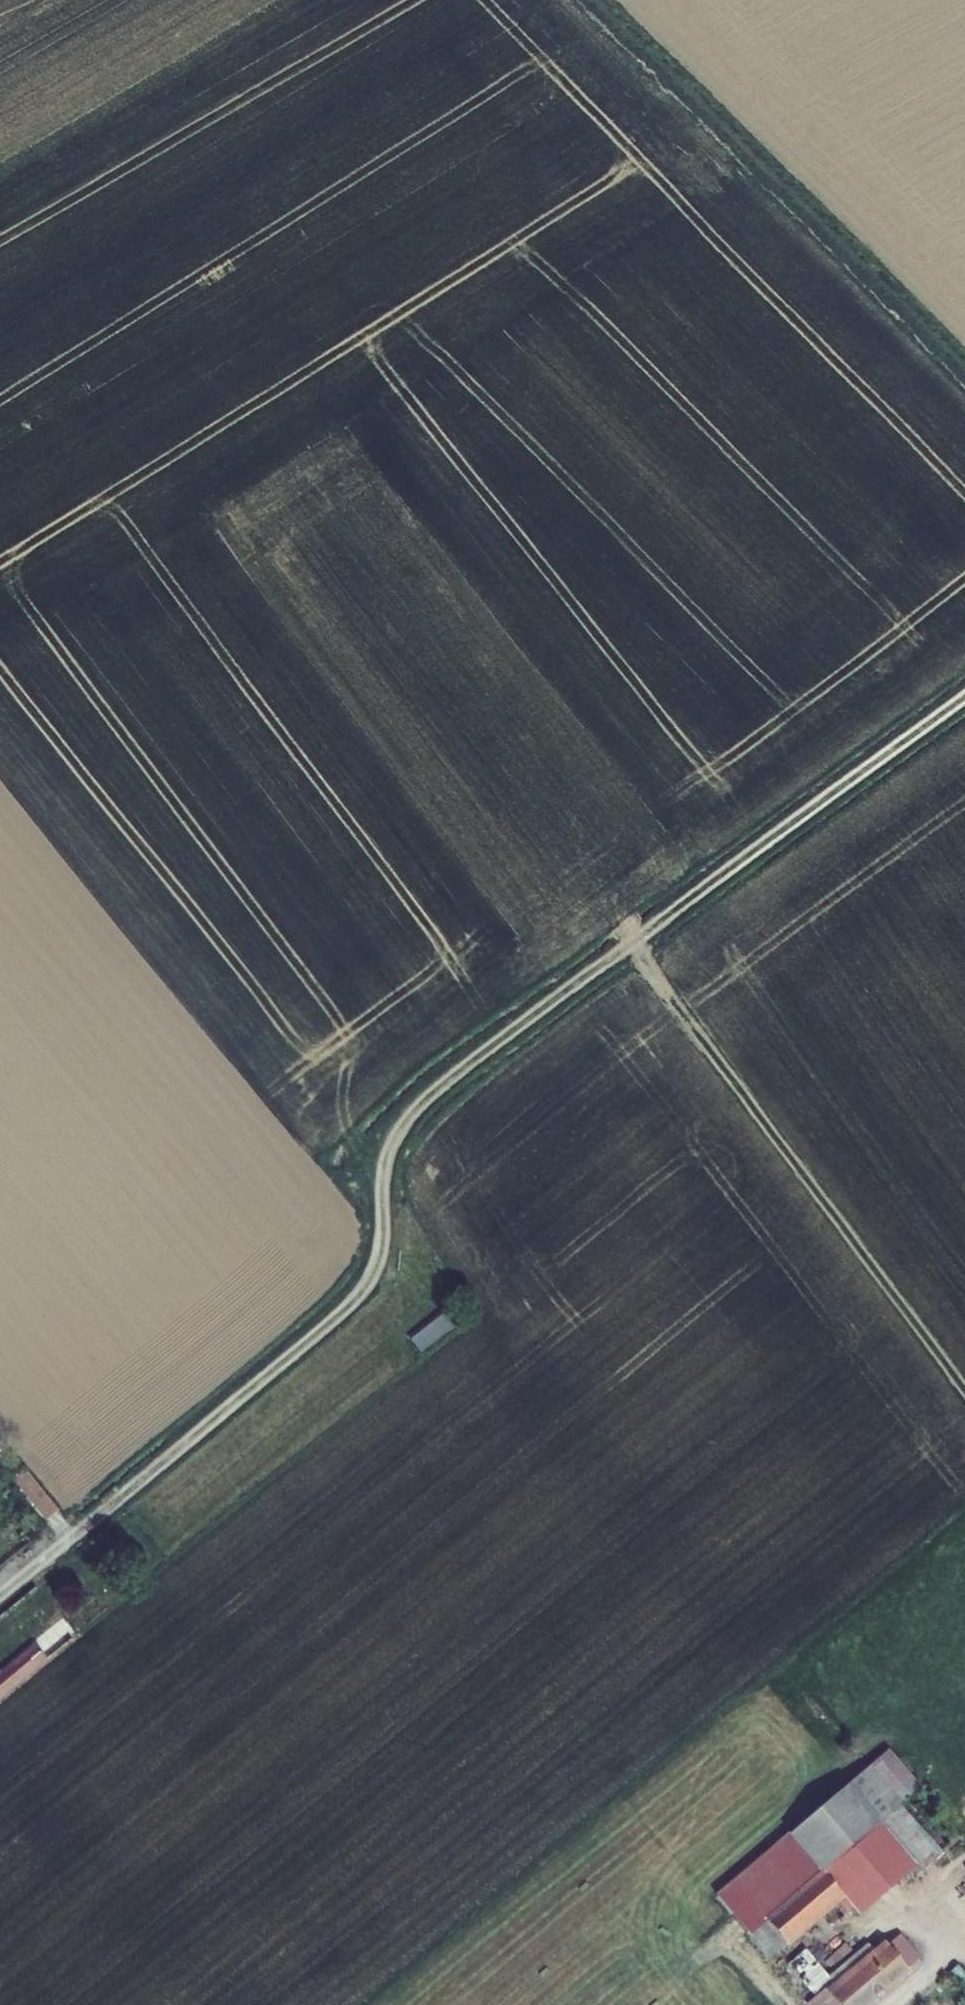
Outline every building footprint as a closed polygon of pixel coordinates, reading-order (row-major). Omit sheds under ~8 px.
[(442,1316),(407,1336),(416,1351),(450,1330),(442,1316)] [(32,1480),(21,1490),(56,1532),(68,1522),(32,1480)] [(27,1674),(15,1659),(0,1672),(0,1697),(27,1674)] [(871,1822),(905,1794),(875,1758),(858,1773),(840,1787),(871,1822)] [(871,1822),(840,1787),(776,1840),(811,1884),(870,1831),(908,1871),(913,1871),(871,1822)] [(913,1871),(915,1871),(947,1843),(907,1793),(905,1794),(871,1822),(913,1871)] [(832,1903),(847,1922),(908,1871),(870,1831),(811,1884),(752,1933),(771,1955),(832,1903)] [(805,2004),(862,2004),(915,1961),(895,1938),(878,1952),(866,1939),(817,1979),(802,1992),(797,1996),(805,2004)] [(781,1967),(802,1992),(817,1979),(797,1954),(781,1967)]
